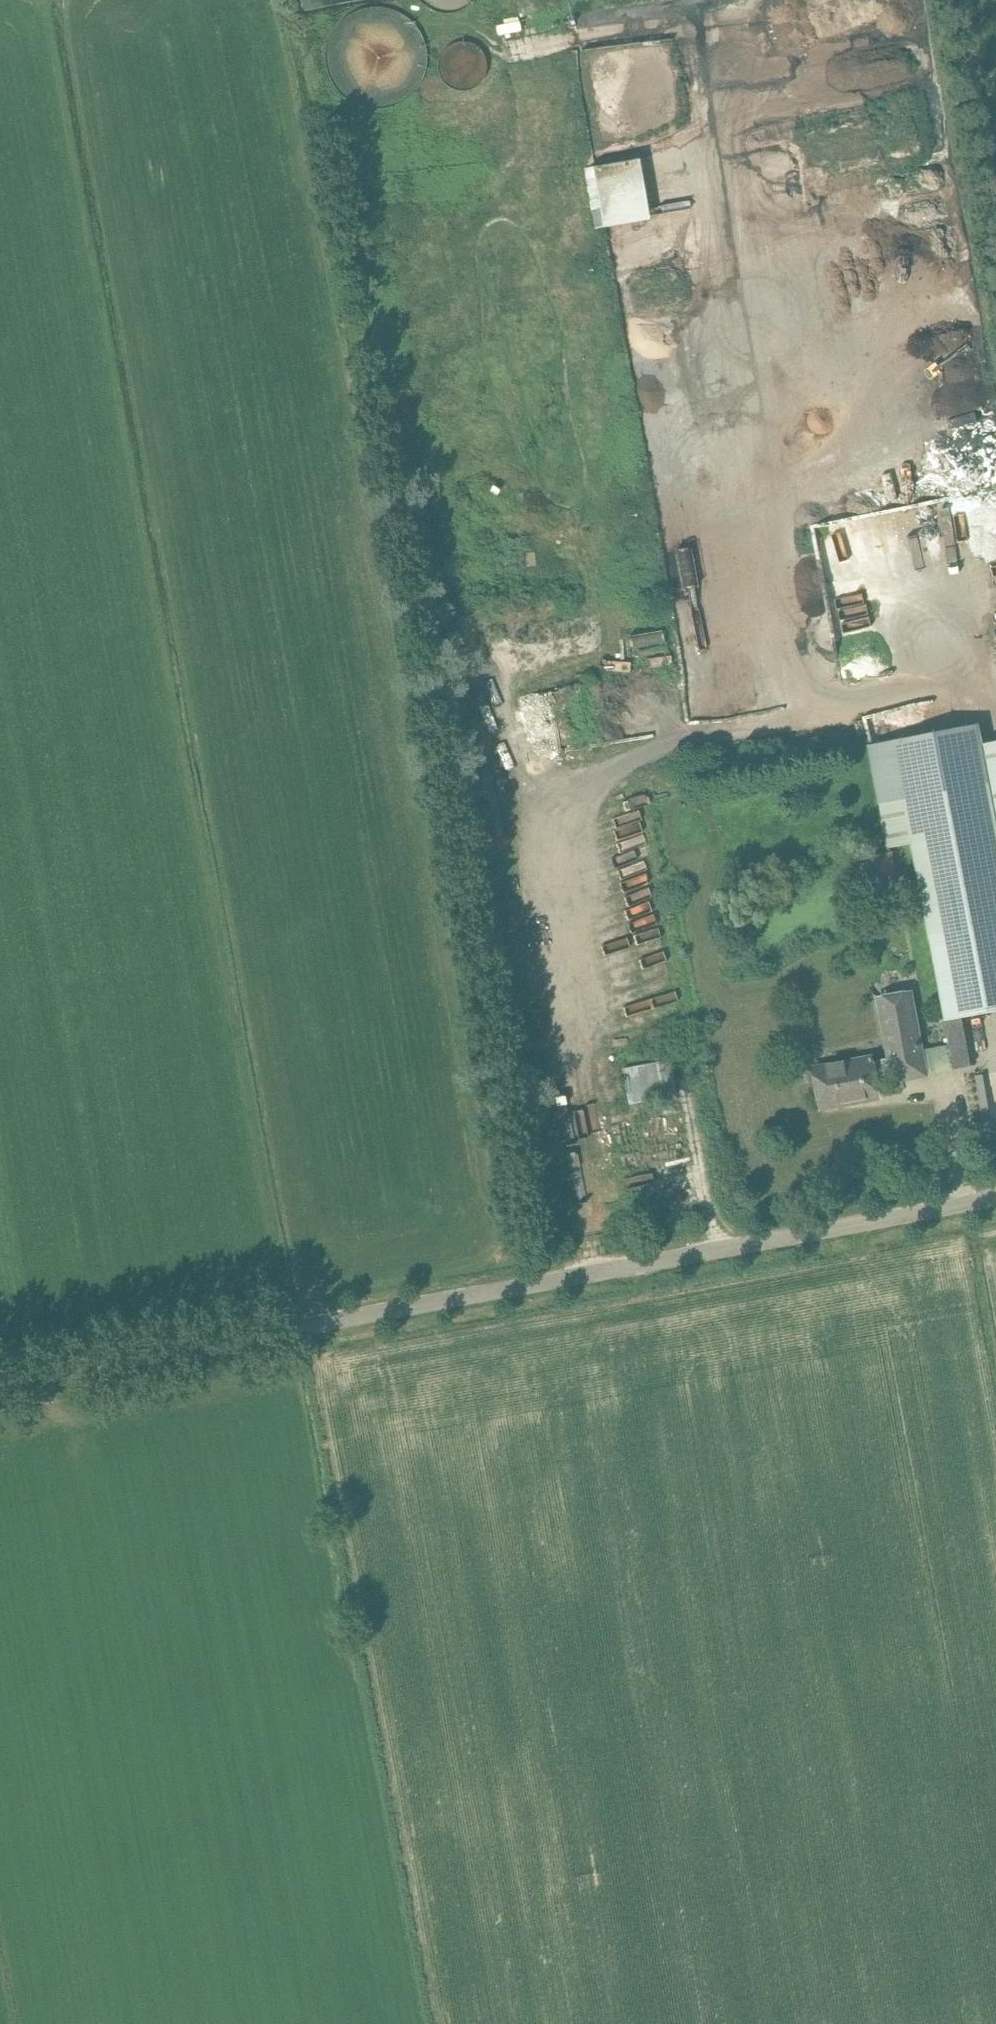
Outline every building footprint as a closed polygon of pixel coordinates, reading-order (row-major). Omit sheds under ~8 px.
[(354,108),(410,90),(407,78),(417,74),(410,53),(418,50),(401,0),(327,24),(354,108)] [(481,44),(446,43),(445,82),(480,83),(481,44)] [(634,157),(585,165),(595,226),(644,218),(634,157)] [(898,575),(908,572),(899,542),(912,538),(906,513),(874,522),(882,550),(891,547),(898,575)] [(986,766),(960,771),(964,788),(904,799),(954,1069),(972,1066),(962,1015),(995,1009),(995,818),(986,766)] [(891,850),(865,854),(869,876),(872,896),(898,891),(895,872),(891,850)] [(629,917),(629,938),(659,937),(658,903),(642,903),(643,917),(629,917)] [(926,1074),(922,1054),(911,992),(879,998),(890,1057),(873,1060),(872,1057),(814,1068),(822,1108),(843,1104),(842,1098),(879,1091),(876,1077),(893,1074),(894,1080),(926,1074)] [(676,1093),(667,1059),(620,1071),(628,1105),(676,1093)] [(972,1113),(989,1113),(988,1074),(971,1074),(972,1113)] [(650,1158),(656,1185),(686,1178),(681,1151),(650,1158)]
